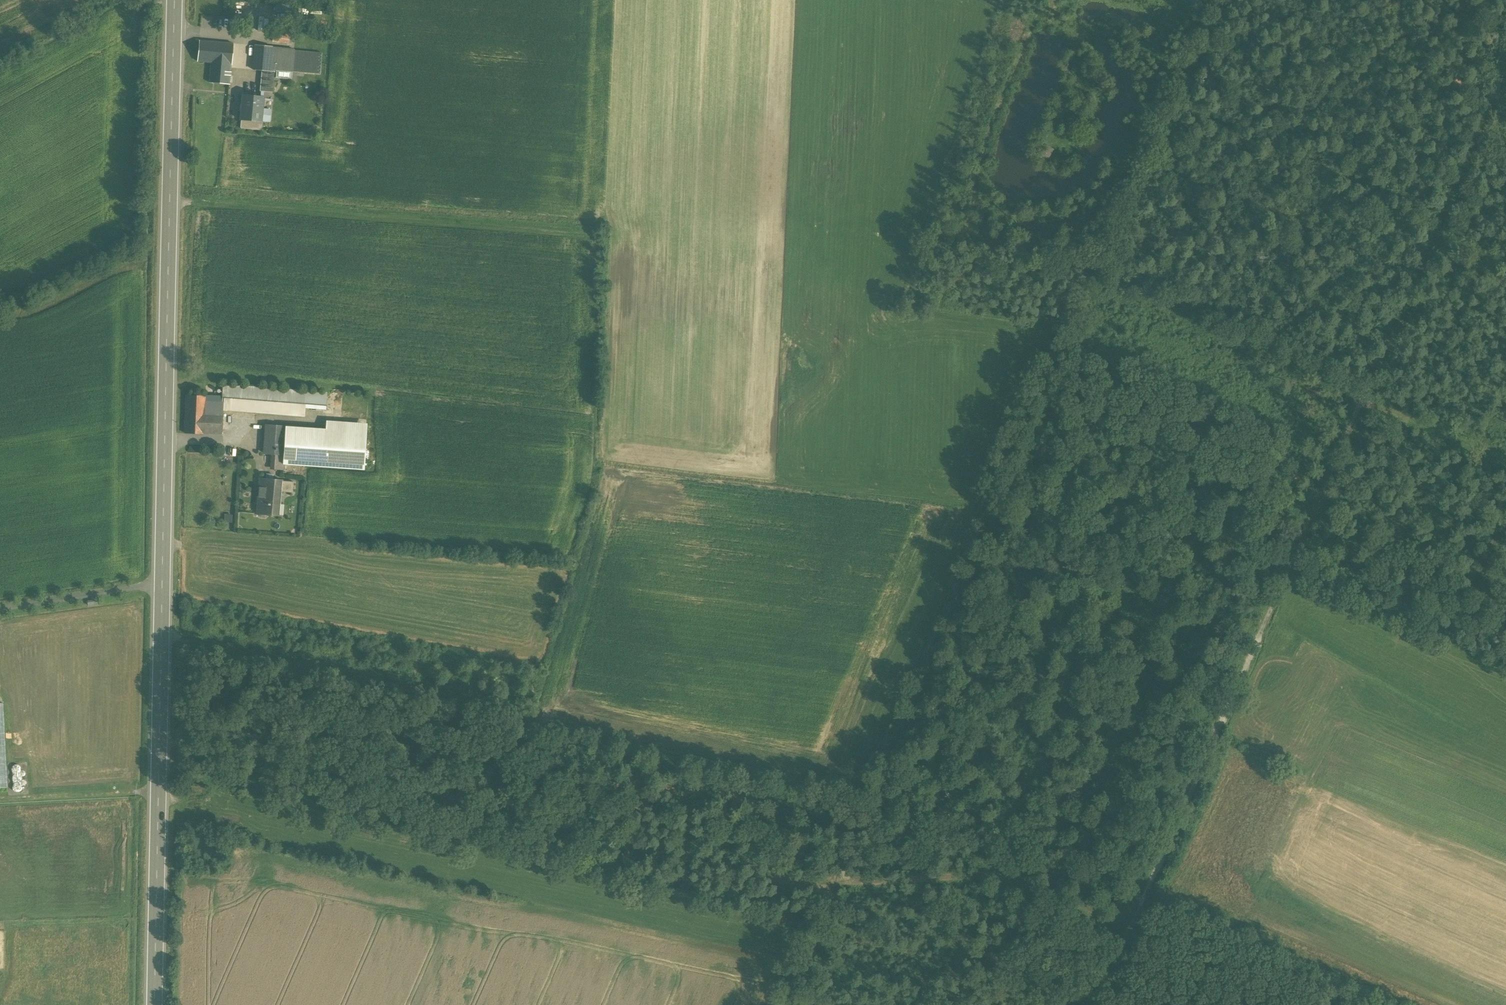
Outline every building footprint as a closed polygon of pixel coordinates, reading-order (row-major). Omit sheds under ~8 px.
[(268,31),(268,18),(258,18),(258,30),(268,31)] [(290,32),(273,30),(272,41),(289,43),(290,32)] [(233,44),(199,41),(197,61),(211,63),(209,83),(229,84),(233,44)] [(272,47),(255,45),(253,70),(261,71),(270,71),(270,70),(271,49),(272,47)] [(271,49),(270,70),(292,72),(294,51),(271,49)] [(274,71),(270,71),(261,71),(260,91),(272,92),(274,71)] [(263,98),(243,96),(240,128),(241,129),(259,130),(262,128),(263,124),(261,121),(262,109),(263,98)] [(271,110),(262,109),(261,121),(270,122),(271,110)] [(1053,150),(1042,142),(1034,154),(1046,162),(1053,150)] [(327,393),(222,385),(222,398),(222,410),(223,410),(305,416),(305,406),(326,407),(327,393)] [(222,398),(186,395),(185,433),(204,434),(204,433),(222,434),(223,410),(222,410),(222,398)] [(326,429),(366,432),(367,424),(326,422),(326,429)] [(284,448),(285,427),(266,425),(264,454),(271,454),(283,455),(284,448)] [(326,429),(285,427),(284,448),(283,455),(283,464),(364,470),(366,432),(326,429)] [(283,464),(283,455),(271,454),(270,469),(282,470),(283,464)] [(266,479),(260,478),(257,514),(276,516),(278,492),(282,492),(292,493),(294,482),(282,481),(282,480),(272,479),(266,479)]
